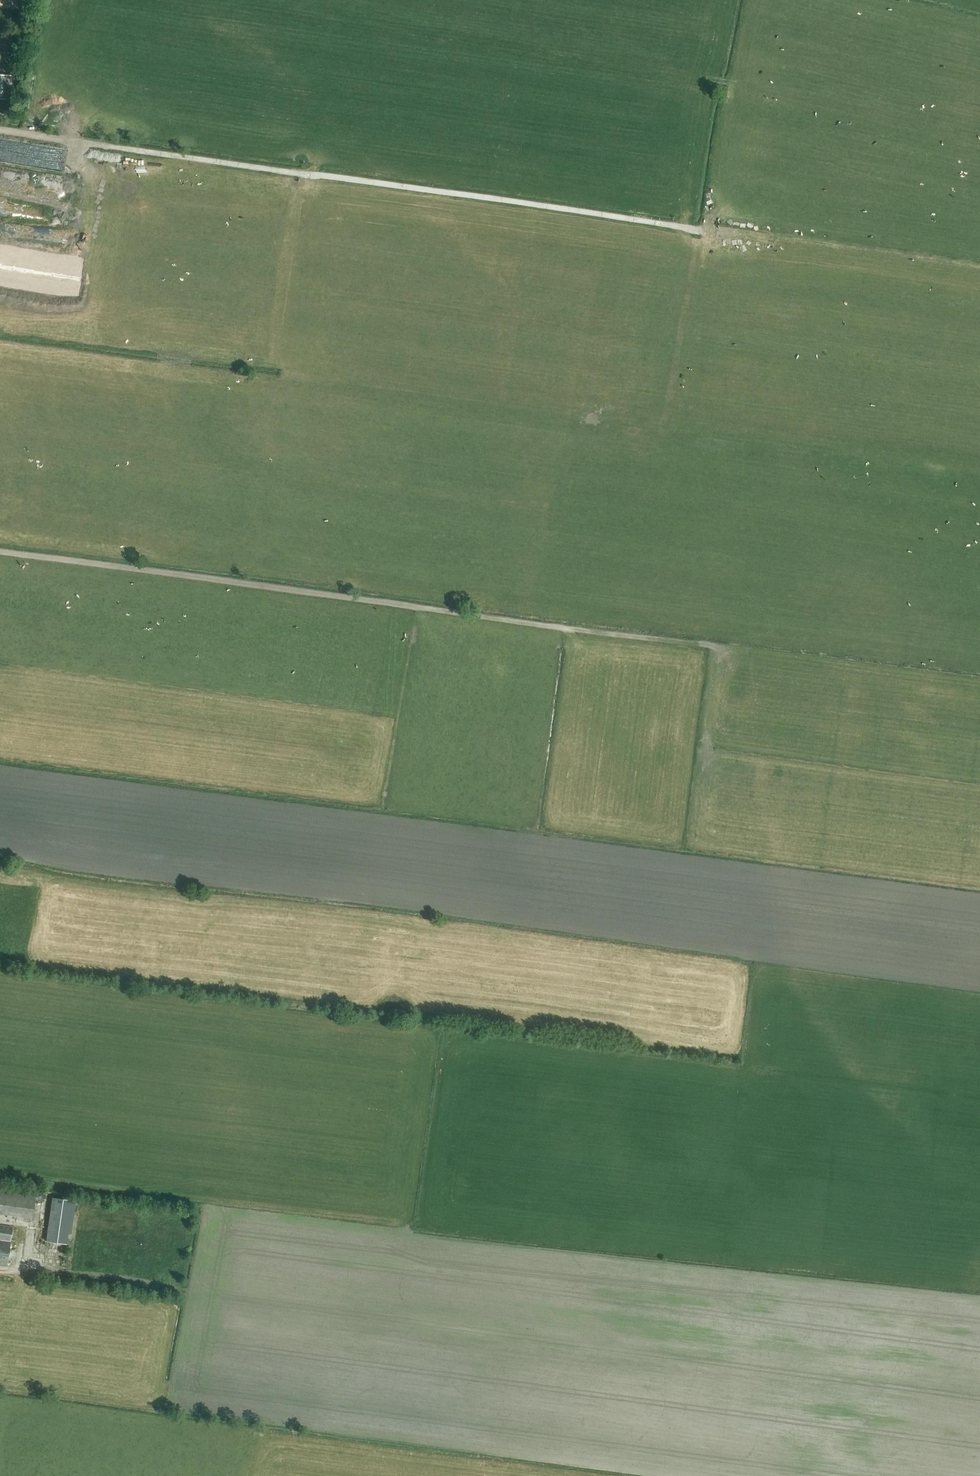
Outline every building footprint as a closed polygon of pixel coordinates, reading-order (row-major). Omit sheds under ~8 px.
[(0,75),(0,99),(11,99),(12,75),(0,75)] [(32,1218),(35,1195),(18,1192),(19,1188),(2,1186),(1,1190),(0,1190),(0,1214),(32,1218)] [(76,1200),(52,1197),(45,1241),(67,1244),(68,1238),(70,1238),(76,1200)] [(12,1227),(0,1226),(0,1265),(6,1266),(12,1227)]
